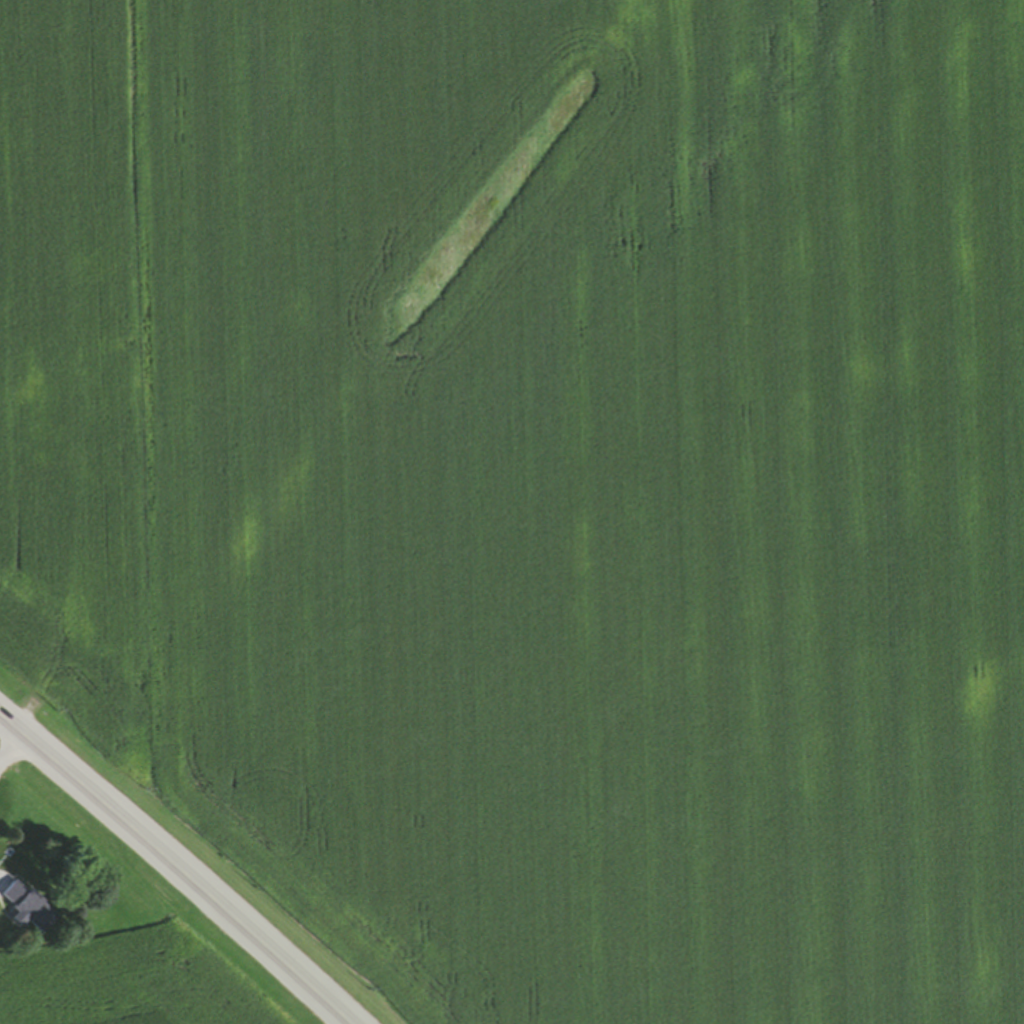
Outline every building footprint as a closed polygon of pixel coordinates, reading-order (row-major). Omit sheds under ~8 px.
[(12,915),(6,922),(16,931),(22,924),(35,936),(51,918),(11,882),(0,895),(0,904),(12,915)]
